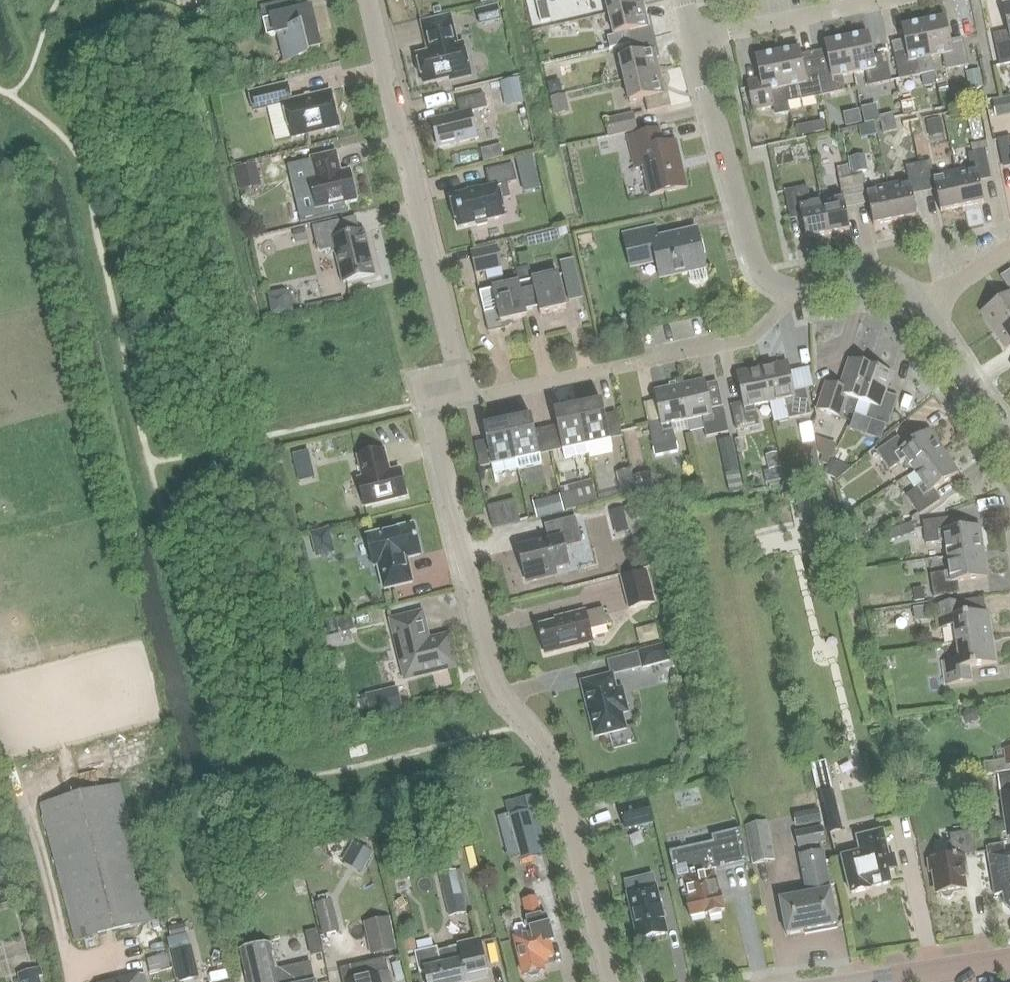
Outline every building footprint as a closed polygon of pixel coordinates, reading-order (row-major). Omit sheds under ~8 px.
[(308,57),(307,52),(320,48),(311,9),(298,12),(295,0),(294,0),(260,8),(267,38),(279,35),(286,63),(308,57)] [(552,18),(546,0),(529,0),(536,23),(552,18)] [(608,14),(643,6),(642,0),(605,0),(608,14)] [(1003,7),(1008,32),(993,36),(1000,67),(1009,65),(1009,5),(1003,7)] [(475,11),(479,27),(501,22),(497,6),(475,11)] [(643,6),(608,14),(613,36),(608,37),(610,48),(631,44),(654,39),(651,26),(648,27),(643,6)] [(423,84),(449,78),(450,81),(470,76),(463,44),(457,45),(450,16),(421,23),(428,52),(416,55),(423,84)] [(923,23),(930,59),(942,56),(945,71),(968,66),(963,44),(951,46),(945,19),(923,23)] [(930,59),(923,23),(901,28),(907,55),(894,58),(899,81),(922,76),(919,61),(930,59)] [(846,39),(853,75),(865,72),(868,87),(891,82),(886,60),(873,63),(868,35),(846,39)] [(624,81),(659,73),(654,52),(657,51),(654,39),(631,44),(633,56),(619,59),(624,81)] [(817,74),(822,97),(845,92),(842,77),(853,75),(846,39),(824,44),(830,72),(817,74)] [(787,104),(788,104),(822,97),(817,74),(804,77),(799,49),(777,54),(787,104)] [(787,104),(777,54),(755,58),(760,80),(747,83),(753,111),(773,107),(775,116),(790,113),(788,104),(787,104)] [(965,73),(969,91),(984,87),(980,70),(965,73)] [(659,73),(624,81),(629,103),(644,99),(647,113),(671,107),(667,93),(664,93),(659,73)] [(500,83),(506,108),(523,104),(518,79),(500,83)] [(547,83),(550,96),(562,93),(560,81),(547,83)] [(291,139),(339,128),(330,92),(291,101),(287,84),(249,93),(253,112),(283,104),(291,139)] [(438,148),(476,139),(470,113),(487,109),(484,95),(456,102),(460,115),(432,122),(438,148)] [(551,98),(555,116),(569,113),(565,95),(551,98)] [(1009,115),(1009,99),(992,102),(995,118),(1009,115)] [(876,104),(844,112),(847,127),(879,120),(876,104)] [(633,114),(605,120),(609,139),(638,132),(633,114)] [(883,134),(896,131),(892,114),(879,117),(883,134)] [(926,122),(929,138),(944,135),(940,118),(926,122)] [(912,136),(910,121),(901,123),(902,128),(899,128),(901,138),(912,136)] [(824,122),(811,124),(813,135),(826,133),(824,122)] [(649,197),(686,188),(676,143),(663,146),(659,130),(627,138),(634,169),(642,168),(649,197)] [(1009,138),(997,140),(1002,165),(1009,163),(1009,139),(1009,138)] [(954,173),(962,208),(983,204),(978,178),(990,175),(985,151),(988,151),(986,142),(971,145),(973,154),(968,154),(971,169),(954,173)] [(500,143),(481,149),(484,162),(504,156),(500,143)] [(317,211),(356,201),(349,171),(340,173),(336,153),(311,159),(315,179),(310,180),(317,211)] [(868,171),(865,155),(850,158),(853,174),(868,171)] [(533,157),(518,160),(521,174),(536,170),(533,157)] [(918,165),(923,189),(935,186),(940,213),(962,208),(954,173),(934,177),(931,162),(918,165)] [(235,168),(240,192),(262,187),(256,163),(235,168)] [(450,197),(458,228),(476,224),(477,227),(487,224),(486,221),(504,217),(501,201),(510,198),(507,185),(517,182),(513,165),(485,171),(489,188),(450,197)] [(923,189),(918,165),(905,167),(908,182),(887,186),(895,222),(916,217),(911,191),(923,189)] [(839,180),(851,178),(848,167),(837,169),(839,180)] [(895,222),(887,186),(867,191),(864,176),(851,178),(856,202),(867,200),(873,226),(895,222)] [(856,202),(851,178),(838,181),(841,196),(820,200),(827,235),(849,231),(844,205),(856,202)] [(827,235),(820,200),(810,202),(807,187),(784,192),(789,216),(800,213),(806,240),(827,235)] [(331,252),(337,257),(343,283),(374,276),(364,232),(343,237),(339,221),(312,228),(317,250),(321,252),(331,250),(331,252)] [(660,279),(688,273),(690,282),(693,284),(704,282),(706,278),(704,269),(705,269),(696,231),(658,240),(655,228),(623,235),(630,267),(656,262),(660,279)] [(305,229),(293,232),(296,243),(308,240),(305,229)] [(497,246),(471,252),(476,275),(503,269),(497,246)] [(519,285),(525,311),(538,308),(540,315),(566,310),(558,275),(532,281),(519,285)] [(503,328),(502,324),(526,319),(525,311),(519,285),(518,284),(493,290),(479,294),(488,331),(503,328)] [(290,290),(269,291),(271,312),(292,310),(290,290)] [(1009,321),(1009,294),(980,314),(993,332),(1009,321)] [(993,332),(1005,351),(1009,347),(1009,321),(993,332)] [(840,418),(847,398),(859,402),(870,368),(849,361),(839,388),(825,383),(816,410),(840,418)] [(762,368),(769,404),(773,423),(788,420),(811,415),(805,390),(793,392),(787,363),(762,368)] [(769,404),(762,368),(736,374),(743,403),(730,406),(736,431),(758,427),(754,407),(769,404)] [(870,368),(859,402),(870,406),(866,420),(888,427),(895,405),(882,401),(891,375),(870,368)] [(679,386),(686,422),(701,418),(706,438),(728,433),(722,408),(710,410),(704,381),(679,386)] [(648,424),(653,449),(655,458),(677,453),(671,425),(686,422),(679,386),(654,392),(660,421),(648,424)] [(588,455),(576,400),(578,408),(554,413),(564,460),(588,455)] [(576,400),(588,455),(612,449),(602,403),(578,408),(577,400),(576,400)] [(519,478),(506,415),(505,416),(507,423),(484,428),(494,475),(517,470),(519,478)] [(506,415),(519,478),(520,478),(518,470),(542,465),(531,418),(508,423),(506,415)] [(914,473),(943,452),(929,431),(904,448),(897,438),(876,452),(889,471),(905,460),(914,473)] [(732,439),(718,442),(722,461),(726,460),(729,474),(739,472),(732,439)] [(299,479),(313,477),(310,450),(296,452),(299,479)] [(365,507),(407,497),(400,469),(387,472),(385,466),(388,465),(384,451),(357,457),(362,478),(358,479),(365,507)] [(943,452),(914,473),(922,485),(906,497),(918,515),(940,501),(933,491),(958,474),(943,452)] [(784,480),(778,454),(766,456),(770,472),(764,473),(766,483),(784,480)] [(818,460),(806,462),(809,480),(821,478),(818,460)] [(836,480),(850,468),(831,460),(824,475),(836,480)] [(637,493),(637,492),(633,476),(632,469),(616,473),(622,497),(637,493)] [(650,472),(633,476),(637,492),(654,488),(650,472)] [(560,489),(566,511),(598,503),(592,481),(560,489)] [(646,514),(636,500),(623,509),(633,523),(646,514)] [(514,501),(488,508),(493,528),(520,522),(514,501)] [(612,510),(617,531),(627,529),(622,508),(612,510)] [(518,548),(527,583),(556,576),(554,570),(568,567),(564,548),(582,544),(575,518),(544,525),(548,541),(518,548)] [(947,557),(983,553),(979,527),(950,531),(948,519),(922,523),(925,545),(945,542),(947,557)] [(413,524),(366,536),(374,566),(378,565),(383,589),(412,583),(408,566),(406,566),(405,559),(420,555),(413,524)] [(332,541),(329,528),(310,533),(313,546),(332,541)] [(868,528),(852,533),(856,542),(871,537),(868,528)] [(983,553),(947,557),(950,573),(930,576),(933,598),(959,595),(957,582),(987,578),(983,553)] [(621,578),(628,610),(655,603),(647,572),(621,578)] [(956,643),(992,638),(988,613),(961,617),(959,602),(933,606),(937,630),(954,627),(956,643)] [(928,606),(913,609),(916,622),(930,620),(928,606)] [(589,631),(608,626),(603,609),(585,614),(585,612),(555,619),(556,623),(538,627),(545,654),(592,642),(589,631)] [(392,622),(406,678),(455,666),(448,637),(427,643),(420,615),(392,622)] [(355,630),(352,617),(339,620),(342,633),(355,630)] [(639,646),(659,641),(655,626),(636,630),(639,646)] [(992,638),(956,643),(958,659),(942,662),(945,685),(971,682),(969,668),(995,664),(992,638)] [(667,645),(638,652),(642,669),(671,662),(667,645)] [(622,714),(628,712),(622,689),(616,690),(612,675),(581,683),(595,737),(626,729),(622,714)] [(399,692),(368,700),(372,719),(403,711),(399,692)] [(819,787),(830,835),(843,832),(826,761),(811,765),(816,788),(819,787)] [(997,776),(1000,793),(1009,792),(1009,774),(997,776)] [(41,804),(76,942),(155,922),(121,784),(41,804)] [(1007,838),(1009,838),(1009,793),(1001,795),(1007,838)] [(647,800),(620,806),(624,824),(640,820),(641,826),(653,824),(647,800)] [(793,815),(795,827),(820,823),(818,810),(793,815)] [(510,817),(509,815),(498,818),(509,858),(520,855),(520,857),(541,851),(529,811),(510,817)] [(775,860),(767,821),(745,826),(753,865),(775,860)] [(796,833),(799,849),(826,843),(823,828),(796,833)] [(717,884),(714,871),(747,863),(740,831),(713,837),(715,844),(672,854),(677,879),(682,878),(687,899),(686,899),(691,919),(705,916),(724,912),(718,884),(717,884)] [(888,871),(897,869),(894,857),(890,858),(883,831),(856,838),(860,853),(841,857),(850,894),(891,884),(888,871)] [(965,856),(977,854),(974,832),(949,835),(951,847),(947,848),(948,858),(929,860),(931,873),(934,873),(937,895),(940,895),(940,897),(942,898),(943,900),(947,900),(950,900),(952,899),(954,895),(954,893),(966,892),(964,880),(968,879),(965,856)] [(373,854),(353,842),(341,863),(361,874),(373,854)] [(1005,855),(1003,844),(986,847),(994,896),(1003,894),(1005,904),(1009,910),(1009,854),(1005,855)] [(836,875),(828,877),(824,852),(800,857),(807,895),(780,900),(786,935),(838,926),(830,887),(838,886),(836,875)] [(9,879),(0,854),(0,882),(9,879)] [(439,874),(449,917),(471,912),(461,869),(439,874)] [(638,941),(668,934),(657,887),(627,894),(638,941)] [(550,944),(554,943),(547,916),(542,918),(536,898),(523,901),(531,934),(513,939),(523,977),(544,972),(541,961),(554,958),(550,944)] [(315,904),(323,936),(340,932),(332,900),(315,904)] [(364,923),(371,956),(397,950),(390,917),(364,923)] [(185,925),(169,929),(171,938),(167,939),(170,950),(171,950),(179,981),(188,981),(199,979),(185,925)] [(311,951),(320,949),(317,928),(307,930),(311,951)] [(414,953),(419,974),(425,972),(427,981),(468,981),(467,978),(488,973),(481,942),(447,949),(438,951),(438,948),(414,953)] [(314,981),(311,964),(278,971),(272,945),(241,951),(248,981),(318,981),(317,981),(314,981)] [(147,959),(151,974),(171,969),(167,954),(147,959)] [(386,958),(340,969),(343,981),(392,981),(386,958)] [(19,981),(41,981),(40,977),(43,976),(41,968),(17,974),(19,981)]
